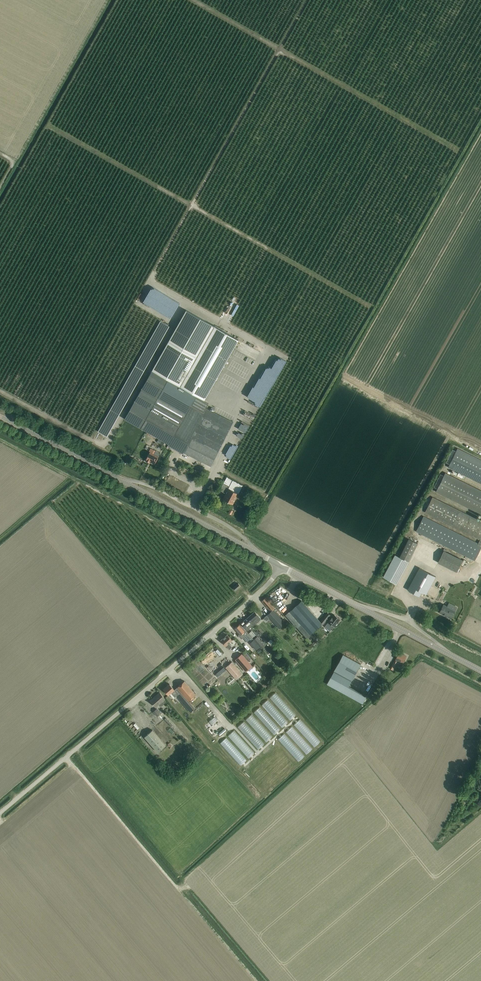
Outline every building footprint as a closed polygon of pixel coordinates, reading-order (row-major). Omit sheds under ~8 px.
[(186,310),(125,419),(169,444),(168,445),(183,453),(184,452),(211,466),(233,422),(213,412),(215,409),(211,407),(210,410),(201,405),(238,339),(186,310)] [(157,327),(147,345),(155,349),(165,331),(157,327)] [(144,350),(137,363),(145,368),(152,355),(144,350)] [(135,366),(128,379),(136,383),(143,370),(135,366)] [(264,401),(274,385),(269,381),(269,380),(266,377),(258,390),(259,391),(253,399),(259,402),(261,400),(264,401)] [(125,384),(118,397),(125,401),(133,388),(125,384)] [(116,400),(109,413),(117,417),(124,404),(116,400)] [(243,430),(248,432),(254,419),(248,417),(243,430)] [(106,418),(98,431),(106,435),(114,422),(106,418)] [(448,467),(480,484),(480,460),(457,448),(448,467)] [(154,464),(160,453),(155,451),(154,454),(150,451),(145,460),(154,464)] [(436,491),(480,514),(480,490),(445,472),(444,475),(437,488),(436,491)] [(223,483),(220,490),(226,493),(223,498),(233,504),(235,499),(238,493),(229,488),(229,486),(223,483)] [(416,531),(474,560),(480,547),(480,521),(432,497),(425,512),(480,539),(478,543),(423,516),(416,531)] [(409,560),(417,542),(408,538),(400,556),(409,560)] [(456,571),(462,559),(444,550),(438,562),(456,571)] [(396,584),(408,562),(395,554),(383,577),(396,584)] [(419,567),(407,590),(419,596),(422,592),(426,594),(436,576),(419,567)] [(263,599),(261,601),(262,601),(271,611),(273,609),(274,608),(268,601),(265,597),(263,599)] [(306,637),(322,624),(301,600),(285,615),(296,626),(306,637)] [(451,618),(455,610),(443,604),(439,612),(451,618)] [(271,611),(264,618),(266,621),(269,618),(279,628),(285,623),(273,609),(271,611)] [(255,611),(248,617),(251,622),(250,622),(253,626),(259,621),(261,619),(258,616),(255,611)] [(323,624),(325,621),(330,615),(327,612),(324,616),(320,621),(323,624)] [(334,626),(336,623),(340,619),(334,614),(328,621),(328,622),(326,624),(324,626),(330,631),(333,626),(334,626)] [(248,617),(241,623),(244,627),(244,628),(245,627),(248,630),(250,629),(249,628),(253,625),(253,626),(250,622),(251,622),(248,617)] [(240,624),(234,628),(238,632),(239,635),(239,636),(241,638),(242,638),(243,637),(247,641),(250,639),(251,639),(252,638),(248,633),(243,627),(240,624)] [(229,649),(232,647),(228,643),(232,640),(227,635),(221,640),(226,646),(227,647),(229,649)] [(273,647),(277,643),(271,635),(267,639),(273,647)] [(254,639),(262,648),(265,646),(257,636),(254,639)] [(255,650),(259,647),(258,646),(253,640),(250,643),(255,649),(255,650)] [(396,656),(393,663),(395,664),(397,661),(399,662),(400,661),(403,662),(404,661),(406,656),(399,652),(396,656)] [(251,659),(246,653),(243,655),(242,654),(235,659),(239,663),(246,671),(252,666),(248,661),(251,659)] [(340,659),(333,672),(351,682),(358,668),(360,664),(343,654),(340,659)] [(236,679),(242,674),(232,662),(226,667),(236,679)] [(196,694),(184,681),(174,689),(169,684),(163,689),(166,693),(168,695),(171,693),(175,697),(176,696),(190,712),(195,708),(188,701),(192,698),(196,694)] [(161,706),(164,704),(164,703),(162,701),(165,698),(159,692),(150,700),(155,707),(158,704),(160,706),(161,706)] [(159,720),(163,716),(156,709),(153,712),(159,720)] [(171,726),(173,724),(166,717),(164,719),(171,726)] [(158,752),(165,745),(152,730),(144,736),(158,752)]
